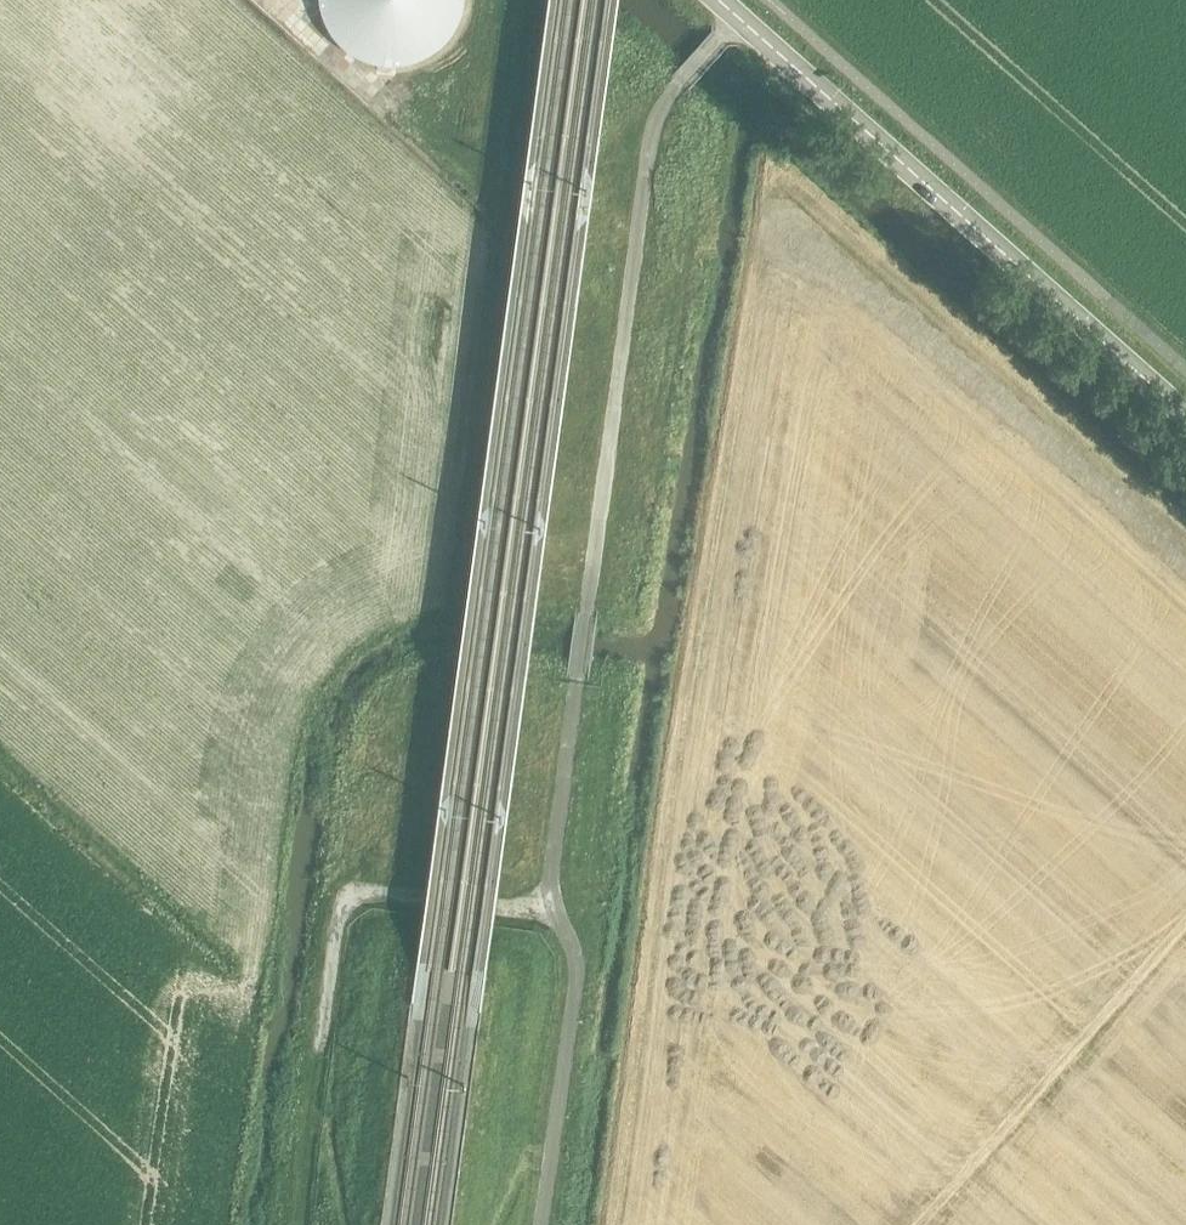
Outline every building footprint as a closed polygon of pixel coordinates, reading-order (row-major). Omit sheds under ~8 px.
[(458,24),(465,2),(465,0),(317,0),(324,22),(337,42),(356,56),(378,64),(402,64),(425,57),(444,43),(458,24)]
